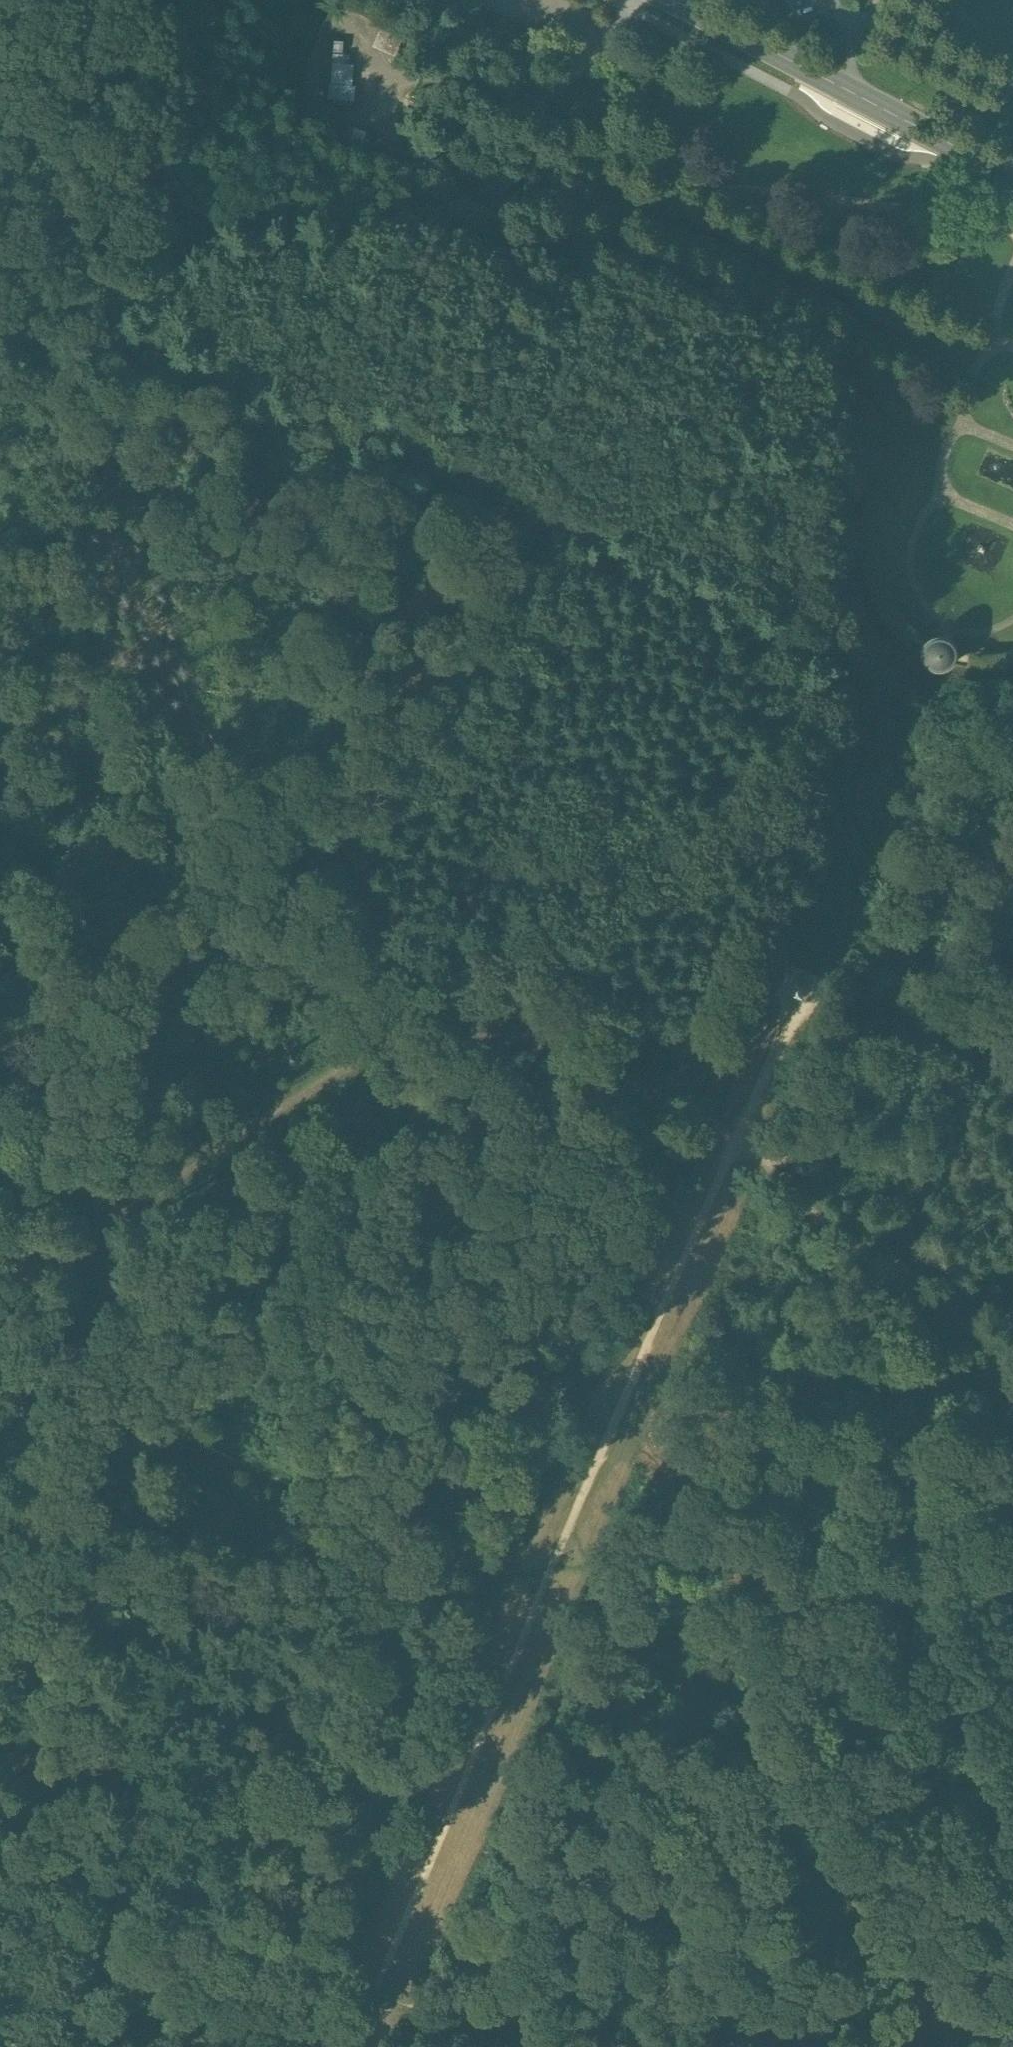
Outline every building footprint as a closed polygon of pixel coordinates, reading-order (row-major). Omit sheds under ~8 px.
[(355,102),(356,66),(334,65),(333,101),(355,102)] [(955,661),(957,654),(955,647),(951,641),(945,637),(938,636),(932,637),(926,641),(922,647),(921,654),(922,661),(926,667),(932,671),(939,672),(946,670),(951,667),(955,661)]
